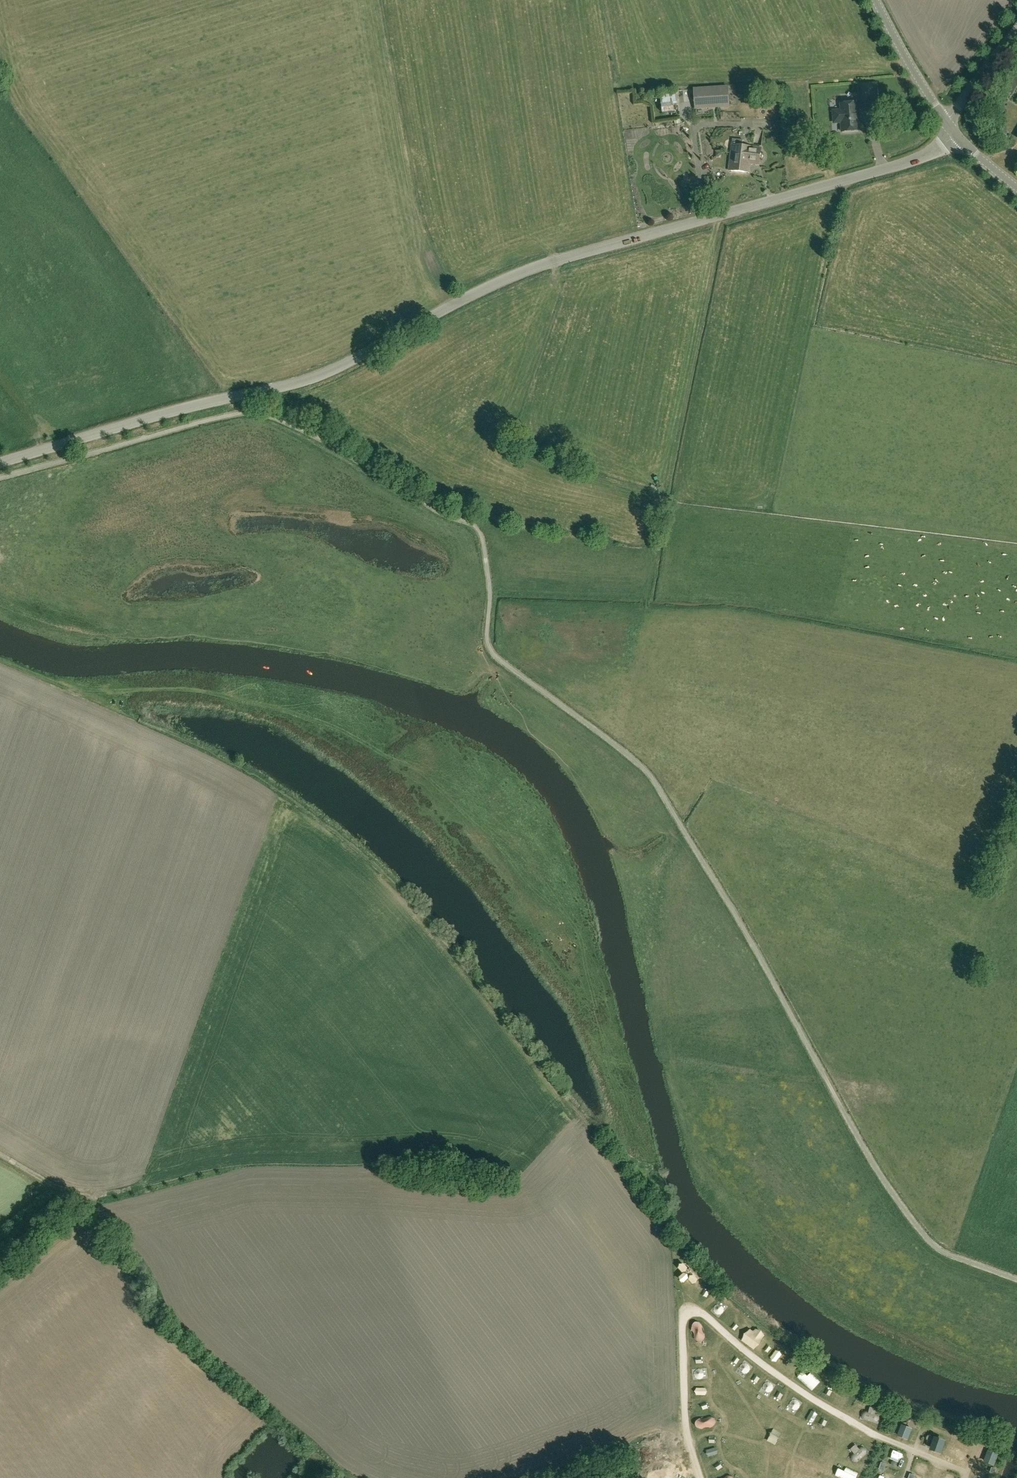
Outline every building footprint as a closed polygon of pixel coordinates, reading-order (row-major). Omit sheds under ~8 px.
[(865,103),(876,102),(874,85),(864,86),(865,103)] [(672,92),(672,91),(660,92),(663,112),(674,111),(673,102),(677,101),(675,91),(672,92)] [(753,117),(753,100),(695,99),(695,117),(753,117)] [(858,129),(857,115),(859,115),(858,104),(842,105),(843,111),(835,112),(835,121),(844,121),(845,130),(858,129)] [(760,165),(762,148),(743,145),(744,140),(733,138),(730,170),(750,173),(751,164),(760,165)] [(899,1432),(907,1436),(913,1425),(906,1420),(899,1432)] [(936,1453),(937,1443),(930,1442),(929,1452),(936,1453)] [(958,1459),(968,1462),(970,1454),(960,1451),(958,1459)] [(919,1457),(919,1466),(929,1466),(930,1458),(919,1457)] [(893,1469),(884,1468),(882,1477),(889,1477),(892,1477),(893,1469)] [(958,1477),(959,1477),(961,1473),(951,1469),(950,1475),(958,1477)]
